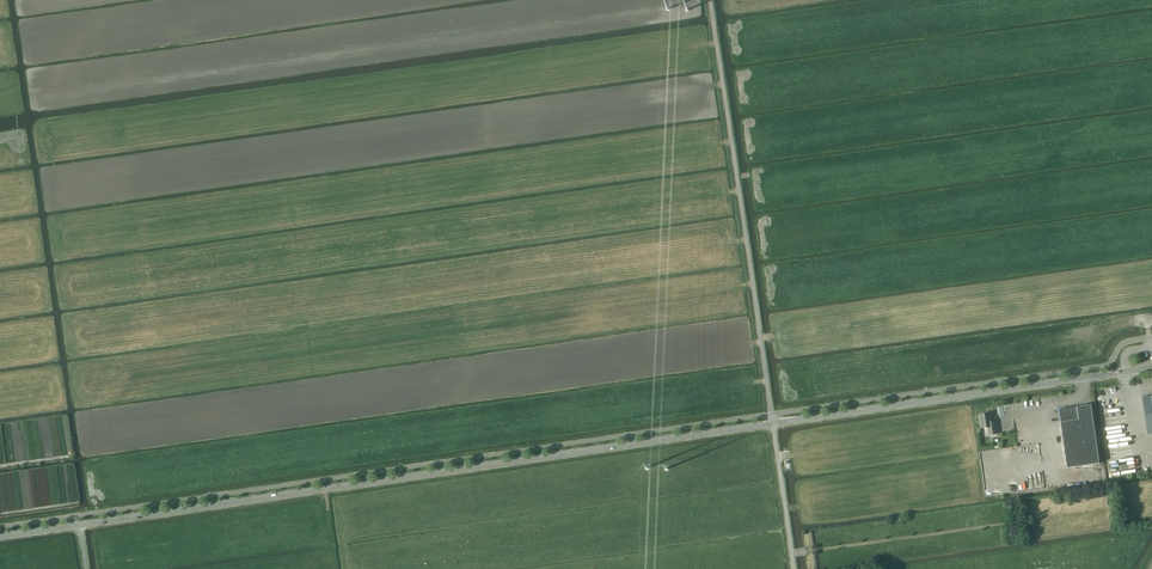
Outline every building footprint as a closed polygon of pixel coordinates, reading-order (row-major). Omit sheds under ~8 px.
[(1143,397),(1148,433),(1151,433),(1151,396),(1143,397)] [(1067,468),(1099,463),(1091,405),(1076,407),(1059,410),(1061,422),(1060,422),(1067,468)] [(989,430),(990,435),(997,434),(995,421),(992,422),(990,414),(980,415),(982,428),(990,427),(990,430),(989,430)]
